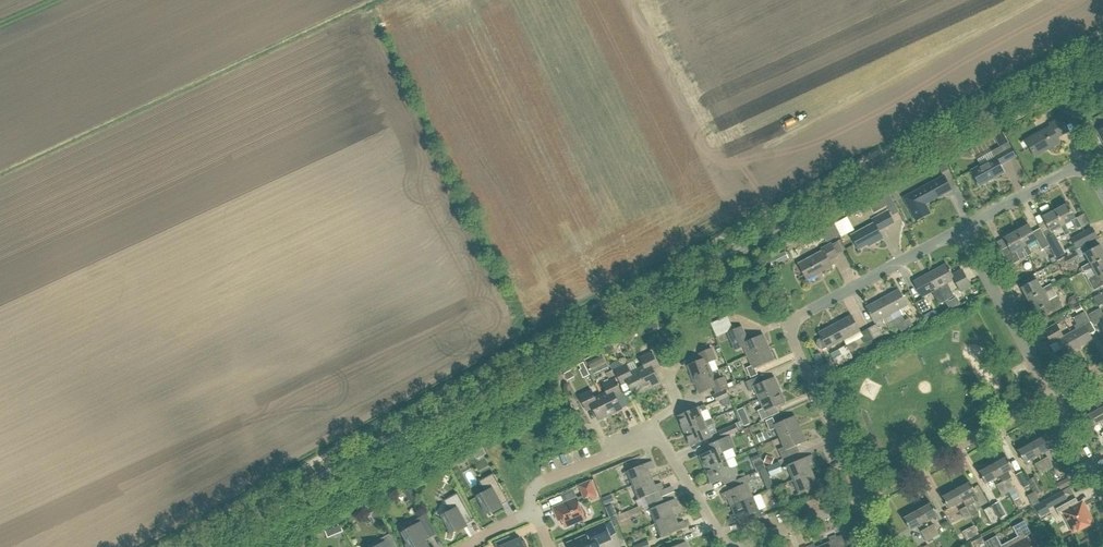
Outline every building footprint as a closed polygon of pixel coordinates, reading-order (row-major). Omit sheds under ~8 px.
[(1068,115),(1063,118),(1066,124),(1071,121),(1068,115)] [(1049,124),(1051,126),(1026,140),(1035,156),(1060,142),(1057,137),(1067,131),(1060,118),(1049,124)] [(1003,131),(994,136),(1000,146),(1009,141),(1003,131)] [(971,170),(980,186),(1004,173),(1000,165),(1008,161),(1002,149),(994,153),(996,157),(971,170)] [(947,162),(939,167),(942,173),(950,169),(947,162)] [(908,205),(916,221),(930,213),(923,201),(938,193),(939,196),(952,189),(944,176),(907,196),(910,203),(908,205)] [(896,205),(890,194),(869,205),(874,214),(888,206),(889,209),(896,205)] [(1055,210),(1068,234),(1070,233),(1065,225),(1073,221),(1077,229),(1082,227),(1077,218),(1076,219),(1068,204),(1055,210)] [(1061,227),(1066,236),(1068,234),(1055,210),(1043,217),(1051,232),(1061,227)] [(886,212),(872,219),(874,223),(851,235),(859,249),(872,242),(873,244),(883,238),(879,231),(892,223),(886,212)] [(836,224),(842,235),(851,230),(845,219),(836,224)] [(1029,225),(1016,231),(1025,247),(1023,248),(1028,256),(1032,254),(1028,245),(1036,241),(1041,250),(1049,246),(1039,228),(1032,231),(1029,225)] [(1072,239),(1076,246),(1078,248),(1096,239),(1095,237),(1096,236),(1091,228),(1072,239)] [(1009,246),(1001,251),(1008,263),(1010,266),(1020,260),(1016,251),(1023,248),(1025,247),(1016,231),(1004,238),(1009,246)] [(1053,233),(1046,238),(1050,245),(1057,258),(1064,254),(1053,233)] [(823,251),(799,264),(807,280),(832,266),(829,261),(838,256),(831,243),(822,248),(823,251)] [(1092,267),(1102,260),(1102,250),(1100,245),(1085,253),(1090,263),(1082,267),(1084,272),(1092,267)] [(1077,252),(1065,259),(1068,265),(1080,259),(1077,252)] [(1087,280),(1093,291),(1102,285),(1102,260),(1092,267),(1096,275),(1087,280)] [(946,264),(930,273),(945,301),(954,296),(948,283),(955,279),(946,264)] [(930,273),(914,282),(922,297),(932,292),(939,304),(945,301),(930,273)] [(965,274),(955,279),(962,292),(972,287),(965,274)] [(1044,291),(1045,293),(1053,289),(1051,284),(1042,289),(1037,279),(1022,288),(1028,300),(1044,291)] [(899,290),(884,298),(892,313),(907,305),(899,290)] [(1044,291),(1028,300),(1035,312),(1043,307),(1048,316),(1064,307),(1058,296),(1049,301),(1045,293),(1044,291)] [(1102,294),(1094,298),(1098,306),(1102,304),(1102,296),(1102,294)] [(884,298),(866,307),(875,322),(892,313),(884,298)] [(924,299),(916,303),(921,313),(930,309),(924,299)] [(951,300),(946,303),(950,309),(955,307),(951,300)] [(1074,308),(1077,313),(1083,310),(1080,305),(1074,308)] [(1102,328),(1102,313),(1100,308),(1089,314),(1095,325),(1100,322),(1102,328)] [(1071,333),(1079,347),(1093,339),(1085,325),(1090,323),(1085,312),(1073,318),(1079,328),(1071,333)] [(929,313),(923,316),(927,322),(932,319),(929,313)] [(727,315),(710,322),(716,336),(733,329),(727,315)] [(850,349),(853,355),(862,350),(858,344),(865,341),(868,347),(877,342),(871,332),(864,336),(854,318),(838,328),(846,344),(847,343),(850,349)] [(877,324),(869,328),(875,339),(883,334),(877,324)] [(1058,341),(1065,355),(1079,347),(1071,333),(1064,337),(1057,324),(1045,330),(1052,344),(1058,341)] [(744,346),(748,356),(769,347),(763,334),(748,341),(742,326),(727,332),(731,341),(734,340),(738,349),(744,346)] [(830,353),(846,344),(838,328),(821,337),(823,342),(818,345),(824,354),(829,351),(830,353)] [(672,337),(667,339),(670,345),(675,343),(672,337)] [(747,368),(751,377),(758,374),(755,368),(775,360),(769,347),(748,356),(752,365),(747,368)] [(688,365),(694,379),(712,371),(708,363),(716,359),(711,348),(699,353),(702,359),(688,365)] [(836,363),(840,371),(856,362),(853,355),(850,349),(838,355),(841,360),(836,363)] [(637,369),(647,389),(660,383),(653,370),(659,367),(652,352),(640,358),(644,366),(637,369)] [(603,354),(588,361),(596,375),(610,368),(603,354)] [(619,360),(612,364),(615,369),(622,366),(619,360)] [(583,363),(580,365),(582,369),(585,376),(589,375),(583,363)] [(628,382),(634,395),(647,389),(637,369),(631,373),(627,364),(615,370),(622,385),(628,382)] [(566,372),(564,373),(568,379),(569,379),(575,376),(571,369),(566,372)] [(613,370),(606,373),(609,379),(615,375),(613,370)] [(694,379),(700,393),(714,387),(717,393),(729,388),(724,377),(716,380),(712,371),(694,379)] [(755,389),(759,399),(780,390),(775,377),(765,381),(763,375),(746,382),(750,392),(755,389)] [(601,395),(611,414),(622,409),(616,396),(622,393),(615,378),(603,384),(606,392),(601,395)] [(593,407),(599,420),(611,414),(601,395),(595,398),(592,390),(579,396),(586,410),(593,407)] [(758,410),(762,420),(780,413),(777,406),(786,402),(780,390),(759,399),(763,408),(758,410)] [(719,400),(722,407),(730,403),(725,391),(713,396),(715,401),(719,400)] [(678,416),(685,431),(711,419),(704,422),(700,412),(707,409),(705,404),(698,407),(678,416)] [(1102,407),(1088,415),(1093,426),(1101,422),(1102,426),(1102,410),(1102,407)] [(747,414),(741,417),(745,425),(751,423),(747,414)] [(776,428),(780,437),(801,428),(795,416),(776,424),(773,418),(766,421),(770,430),(776,428)] [(685,431),(691,446),(711,437),(707,427),(713,424),(711,419),(685,431)] [(736,424),(719,432),(722,438),(739,430),(736,424)] [(778,449),(782,459),(800,452),(797,445),(806,441),(801,428),(780,437),(784,447),(778,449)] [(700,456),(706,469),(726,461),(722,452),(733,447),(728,436),(715,442),(708,445),(711,451),(700,456)] [(1032,443),(1038,455),(1052,447),(1046,436),(1032,443)] [(1018,451),(1025,462),(1038,455),(1032,443),(1018,451)] [(482,448),(474,452),(477,459),(486,454),(482,448)] [(751,457),(757,471),(765,467),(760,454),(751,457)] [(767,454),(765,461),(772,464),(775,457),(767,454)] [(738,455),(731,458),(735,466),(742,463),(738,455)] [(787,465),(793,479),(812,471),(809,464),(815,461),(812,455),(787,465)] [(1048,456),(1041,459),(1047,469),(1053,466),(1048,456)] [(993,464),(1000,476),(1013,468),(1007,457),(993,464)] [(1035,463),(1040,473),(1047,469),(1041,459),(1035,463)] [(652,461),(627,471),(633,485),(652,477),(649,470),(655,467),(652,461)] [(723,478),(725,484),(739,478),(734,467),(730,469),(726,461),(706,469),(712,483),(723,478)] [(773,464),(767,467),(770,475),(783,470),(779,462),(773,464)] [(980,472),(986,483),(1000,476),(993,464),(980,472)] [(765,468),(760,470),(763,478),(769,476),(765,468)] [(793,479),(799,493),(824,483),(821,476),(815,479),(812,471),(793,479)] [(1024,488),(1030,484),(1023,471),(1016,474),(1024,488)] [(479,481),(485,492),(478,496),(487,513),(508,501),(493,473),(479,481)] [(731,506),(753,497),(747,483),(750,482),(747,475),(732,482),(735,488),(721,494),(724,500),(728,499),(731,506)] [(1030,480),(1037,494),(1043,490),(1036,476),(1030,480)] [(652,477),(633,485),(639,499),(645,497),(647,503),(662,497),(660,491),(664,489),(661,483),(655,485),(652,477)] [(1009,477),(1003,481),(1008,490),(1015,487),(1009,477)] [(585,498),(591,495),(593,499),(599,496),(592,479),(580,485),(585,498)] [(1008,490),(1003,481),(997,484),(1002,494),(1008,490)] [(970,482),(957,489),(963,501),(966,506),(972,517),(978,513),(973,503),(975,502),(972,496),(977,493),(970,482)] [(405,491),(412,503),(419,500),(412,488),(405,491)] [(963,501),(957,489),(943,497),(949,508),(963,501)] [(1044,501),(1048,509),(1067,499),(1063,491),(1044,501)] [(444,500),(450,512),(443,516),(452,532),(473,521),(458,493),(444,500)] [(603,498),(606,504),(614,501),(611,494),(603,498)] [(662,497),(647,503),(650,509),(656,523),(675,515),(672,508),(678,505),(675,499),(665,503),(662,497)] [(747,516),(749,522),(765,515),(762,509),(759,510),(753,497),(731,506),(734,513),(731,515),(734,522),(747,516)] [(774,499),(779,509),(783,507),(778,497),(774,499)] [(553,508),(556,516),(560,514),(565,527),(586,519),(577,498),(553,508)] [(1078,529),(1079,532),(1090,526),(1088,523),(1092,521),(1082,503),(1079,504),(1076,498),(1056,509),(1060,516),(1064,513),(1074,531),(1078,529)] [(1007,515),(999,501),(992,505),(1000,519),(1007,515)] [(617,514),(613,503),(605,506),(610,517),(617,514)] [(918,510),(924,522),(938,515),(932,503),(918,510)] [(966,506),(960,510),(965,520),(972,517),(966,506)] [(990,506),(984,510),(991,522),(997,519),(990,506)] [(373,514),(375,517),(377,516),(373,508),(365,513),(368,517),(373,514)] [(904,518),(911,529),(924,522),(918,510),(904,518)] [(952,515),(956,526),(961,524),(957,513),(952,515)] [(675,515),(656,523),(662,537),(687,527),(684,520),(678,523),(675,515)] [(425,517),(414,522),(416,526),(403,533),(410,544),(407,546),(408,546),(427,546),(428,546),(424,539),(434,533),(425,517)] [(1013,546),(1031,546),(1025,537),(1031,533),(1024,521),(1013,527),(1018,536),(1010,541),(1013,546)] [(611,539),(604,523),(591,528),(593,532),(568,543),(569,546),(600,546),(599,544),(611,539)] [(933,523),(927,527),(932,537),(939,534),(933,523)] [(341,526),(334,528),(336,534),(343,531),(341,526)] [(927,527),(920,530),(926,541),(932,537),(927,527)] [(823,544),(824,546),(841,546),(836,535),(829,538),(831,541),(823,544)] [(389,536),(379,542),(381,545),(378,546),(395,546),(389,536)] [(1010,541),(1002,545),(997,536),(985,542),(988,546),(1013,546),(1010,541)] [(524,540),(522,541),(520,537),(520,539),(509,543),(507,537),(494,542),(496,546),(527,546),(524,540)]
